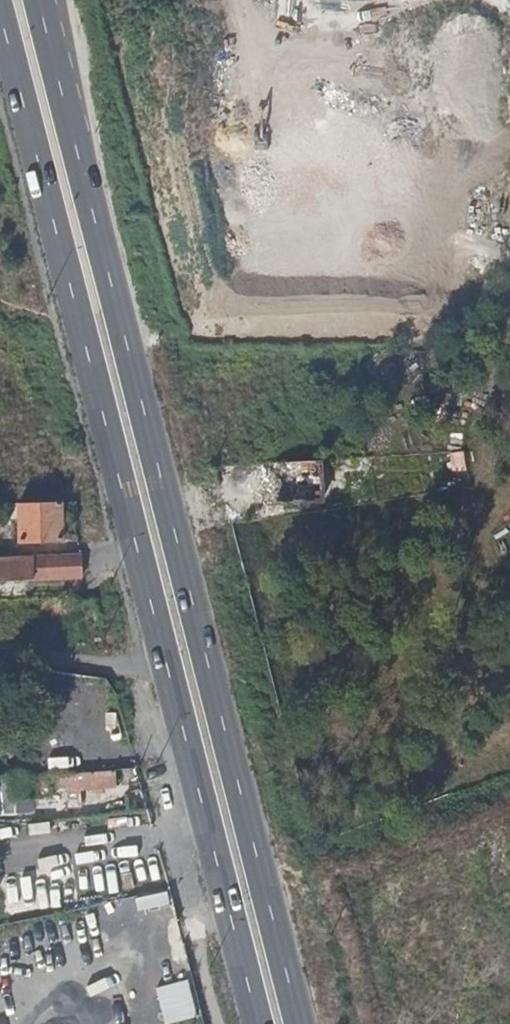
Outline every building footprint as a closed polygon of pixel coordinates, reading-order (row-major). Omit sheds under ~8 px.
[(298,461),(274,462),(276,496),(277,502),(319,499),(317,460),(298,461)] [(63,541),(61,501),(17,502),(17,509),(19,542),(63,541)] [(17,509),(17,502),(6,502),(1,502),(1,510),(17,509)] [(80,555),(29,556),(29,562),(0,563),(0,581),(80,578),(80,555)] [(83,773),(73,774),(42,776),(43,785),(43,787),(55,787),(56,793),(67,792),(69,809),(82,809),(81,791),(115,788),(114,770),(83,773)] [(43,785),(42,776),(19,778),(10,778),(11,787),(43,785)] [(12,801),(14,815),(32,814),(31,799),(13,801),(12,801)]
